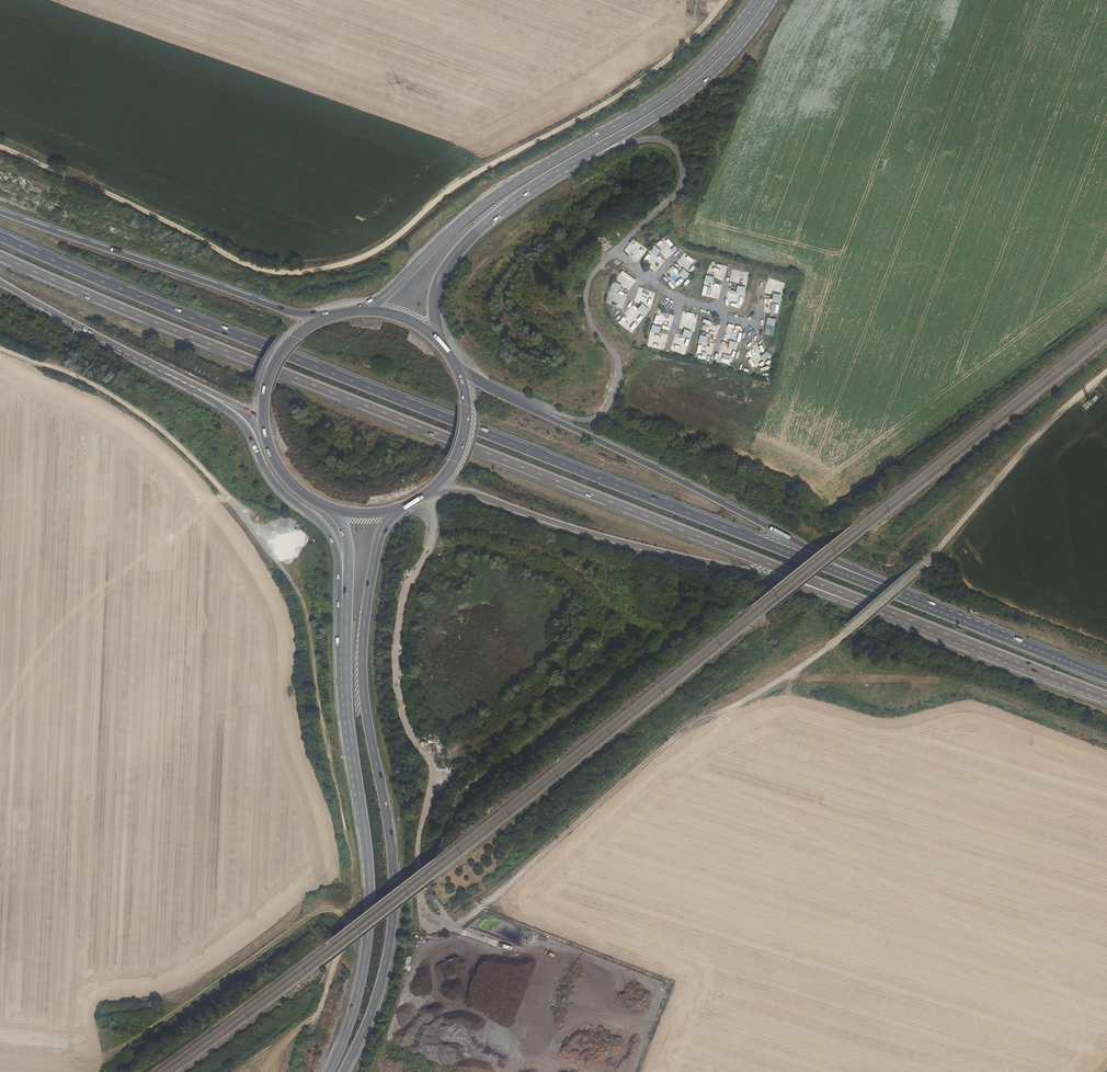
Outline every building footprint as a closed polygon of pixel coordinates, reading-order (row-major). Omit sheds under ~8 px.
[(601,254),(606,259),(618,247),(614,243),(601,254)] [(633,246),(623,257),(634,266),(643,254),(633,246)] [(654,252),(649,258),(656,263),(660,257),(654,252)] [(682,275),(677,281),(684,286),(689,281),(682,275)] [(704,282),(713,284),(714,277),(706,275),(704,282)] [(713,284),(705,282),(703,289),(712,291),(713,284)] [(583,286),(575,283),(569,295),(577,298),(583,286)] [(736,292),(745,294),(746,287),(737,286),(736,292)] [(613,288),(610,294),(618,298),(621,292),(613,288)] [(651,303),(656,294),(648,290),(643,299),(651,303)] [(744,295),(736,293),(734,300),(742,302),(744,295)] [(673,309),(665,303),(659,311),(667,317),(673,309)] [(642,311),(637,316),(644,322),(649,316),(642,311)] [(660,334),(651,331),(649,338),(657,341),(660,334)] [(700,335),(698,342),(707,344),(708,337),(700,335)] [(682,336),(680,343),(688,346),(691,339),(682,336)] [(728,348),(737,349),(738,342),(729,341),(728,348)] [(707,344),(698,342),(697,349),(705,351),(707,344)] [(735,350),(727,348),(725,355),(734,357),(735,350)] [(459,351),(471,364),(473,362),(461,349),(459,351)] [(767,351),(760,356),(763,360),(770,355),(767,351)]
